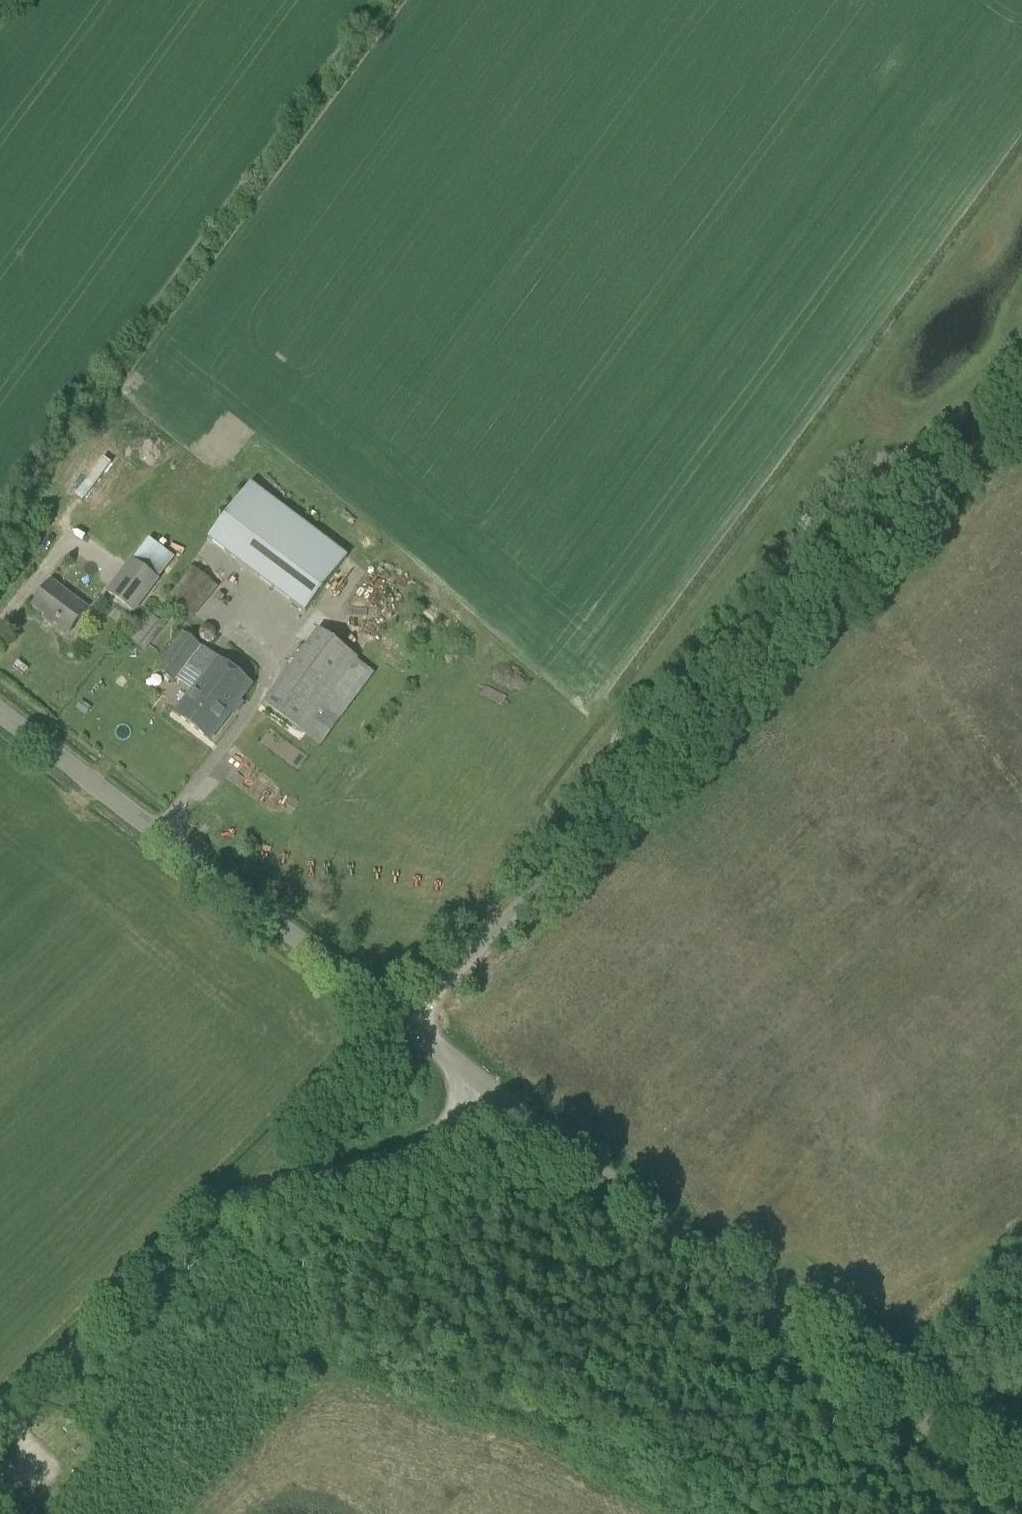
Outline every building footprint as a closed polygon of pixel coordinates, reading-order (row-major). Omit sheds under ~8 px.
[(306,613),(348,557),(252,484),(209,540),(306,613)] [(136,613),(160,580),(131,559),(107,592),(136,613)] [(70,635),(89,610),(53,583),(34,607),(70,635)] [(144,651),(165,627),(150,614),(129,638),(144,651)] [(305,734),(360,657),(318,627),(263,704),(305,734)] [(176,682),(202,647),(182,633),(157,668),(176,682)] [(210,740),(252,685),(218,659),(177,715),(210,740)]
